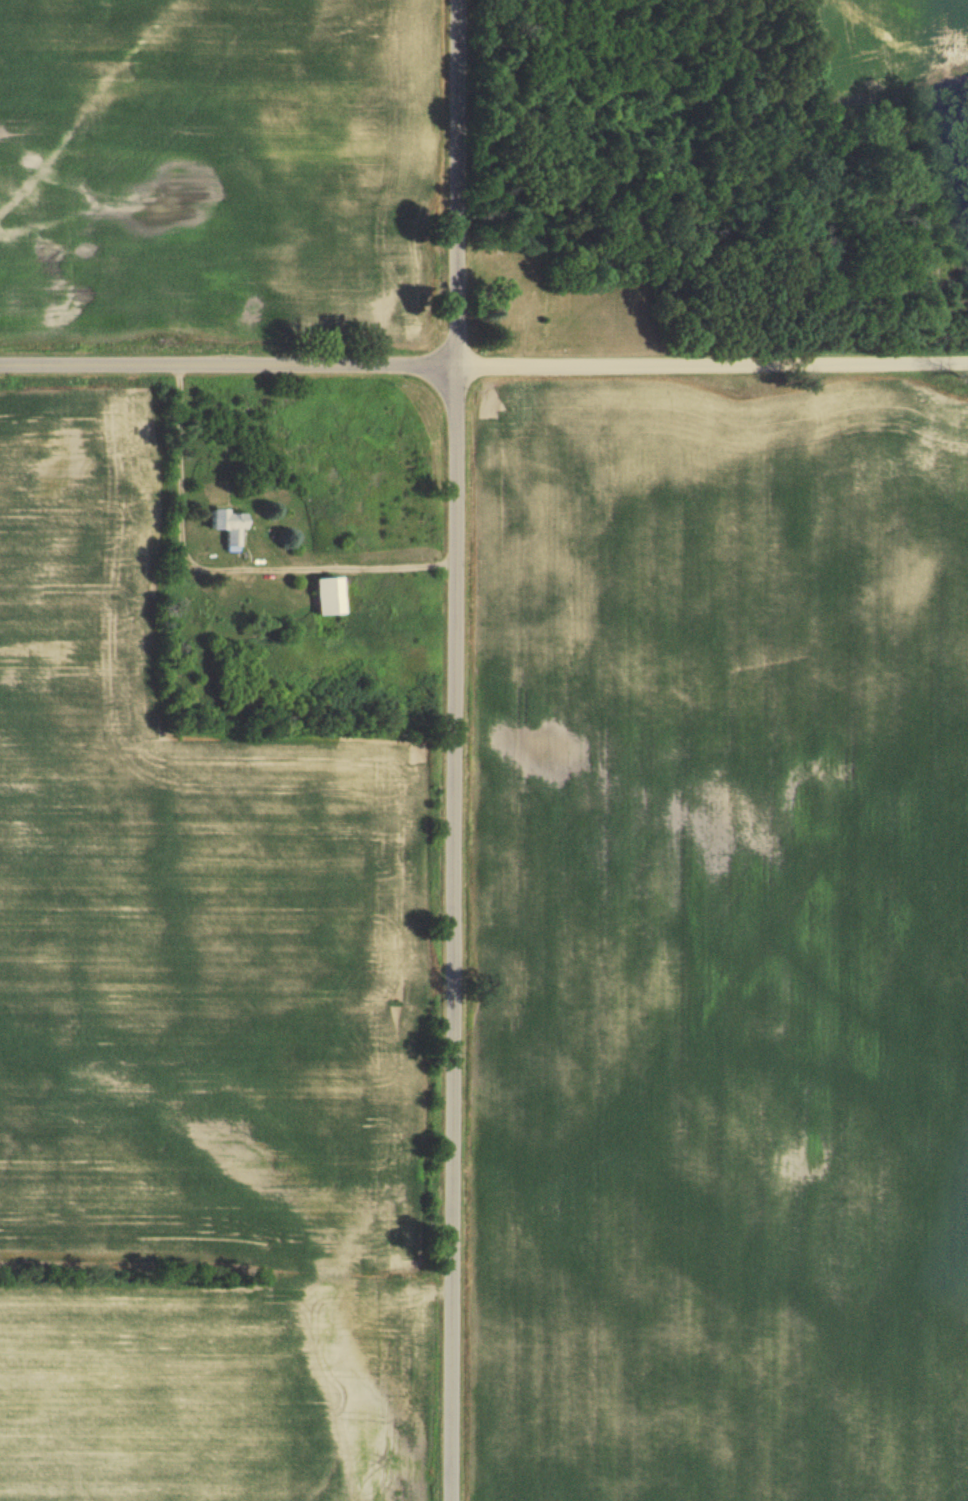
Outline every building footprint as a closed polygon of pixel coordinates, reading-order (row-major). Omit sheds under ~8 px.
[(227,528),(226,545),(243,545),(244,528),(252,528),(252,512),(232,512),(232,507),(211,507),(211,528),(227,528)] [(321,614),(348,612),(346,575),(318,577),(321,614)]
